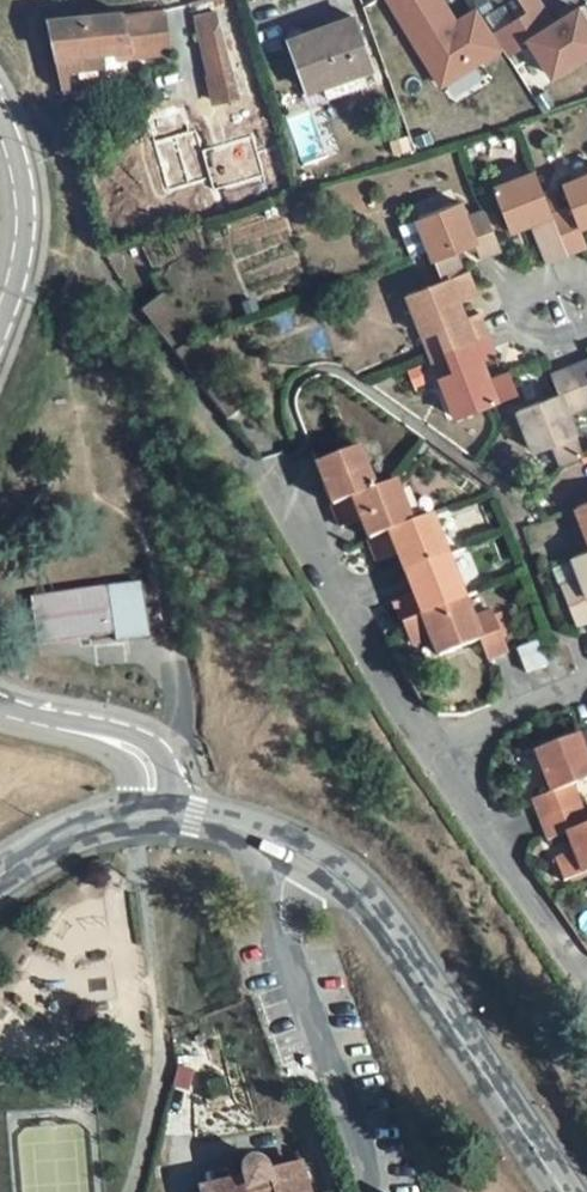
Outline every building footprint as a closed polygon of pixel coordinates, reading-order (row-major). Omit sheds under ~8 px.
[(586,6),(586,0),(518,0),(545,39),(586,6)] [(163,11),(123,13),(47,21),(56,57),(105,52),(130,50),(131,58),(170,54),(165,11),(163,11)] [(308,92),(372,69),(353,17),(289,41),(308,92)] [(209,76),(238,70),(230,30),(200,36),(209,76)] [(107,69),(105,52),(56,57),(60,73),(107,69)] [(536,172),(494,189),(510,231),(531,222),(546,264),(567,256),(551,213),(536,172)] [(562,185),(570,206),(551,213),(567,256),(583,249),(586,247),(586,245),(580,227),(586,224),(586,176),(562,185)] [(481,260),(502,251),(486,209),(466,216),(460,202),(418,219),(430,250),(442,281),(463,272),(456,253),(475,245),(481,260)] [(442,281),(407,294),(424,336),(439,330),(447,350),(488,334),(482,319),(480,313),(465,319),(458,300),(478,292),(469,270),(463,272),(442,281)] [(175,354),(197,339),(163,296),(143,313),(175,354)] [(490,405),(518,393),(510,372),(489,379),(482,360),(497,355),(495,349),(488,334),(447,350),(454,370),(440,376),(456,418),(490,405)] [(228,421),(250,405),(197,339),(175,354),(228,421)] [(572,365),(586,405),(586,360),(572,365)] [(551,374),(558,393),(518,409),(534,452),(554,444),(562,464),(584,455),(568,415),(586,408),(586,405),(572,365),(551,374)] [(359,447),(317,464),(334,506),(376,489),(359,447)] [(370,539),(412,523),(396,482),(376,489),(334,506),(342,528),(362,520),(370,539)] [(577,506),(586,534),(586,502),(577,506)] [(406,573),(448,556),(432,515),(412,523),(370,539),(379,561),(399,553),(401,558),(406,573)] [(572,557),(580,576),(560,584),(576,626),(586,622),(586,550),(572,557)] [(403,622),(465,599),(448,556),(406,573),(412,588),(414,593),(394,601),(403,622)] [(150,638),(143,583),(31,598),(38,645),(115,635),(116,642),(150,638)] [(494,659),(509,653),(493,611),(472,618),(465,599),(403,622),(411,645),(431,637),(439,658),(480,642),(488,661),(494,659)] [(526,674),(548,666),(538,642),(517,650),(526,674)] [(578,735),(586,759),(586,731),(578,735)] [(536,751),(551,792),(531,800),(534,806),(540,820),(582,804),(574,784),(586,779),(586,759),(578,735),(536,751)] [(586,873),(586,818),(582,804),(540,820),(545,836),(547,842),(568,834),(575,853),(555,860),(564,882),(586,873)] [(301,1164),(270,1173),(268,1167),(266,1164),(262,1160),(256,1159),(252,1160),(246,1163),(244,1168),(243,1174),(245,1179),(199,1190),(200,1191),(310,1191),(301,1164)]
